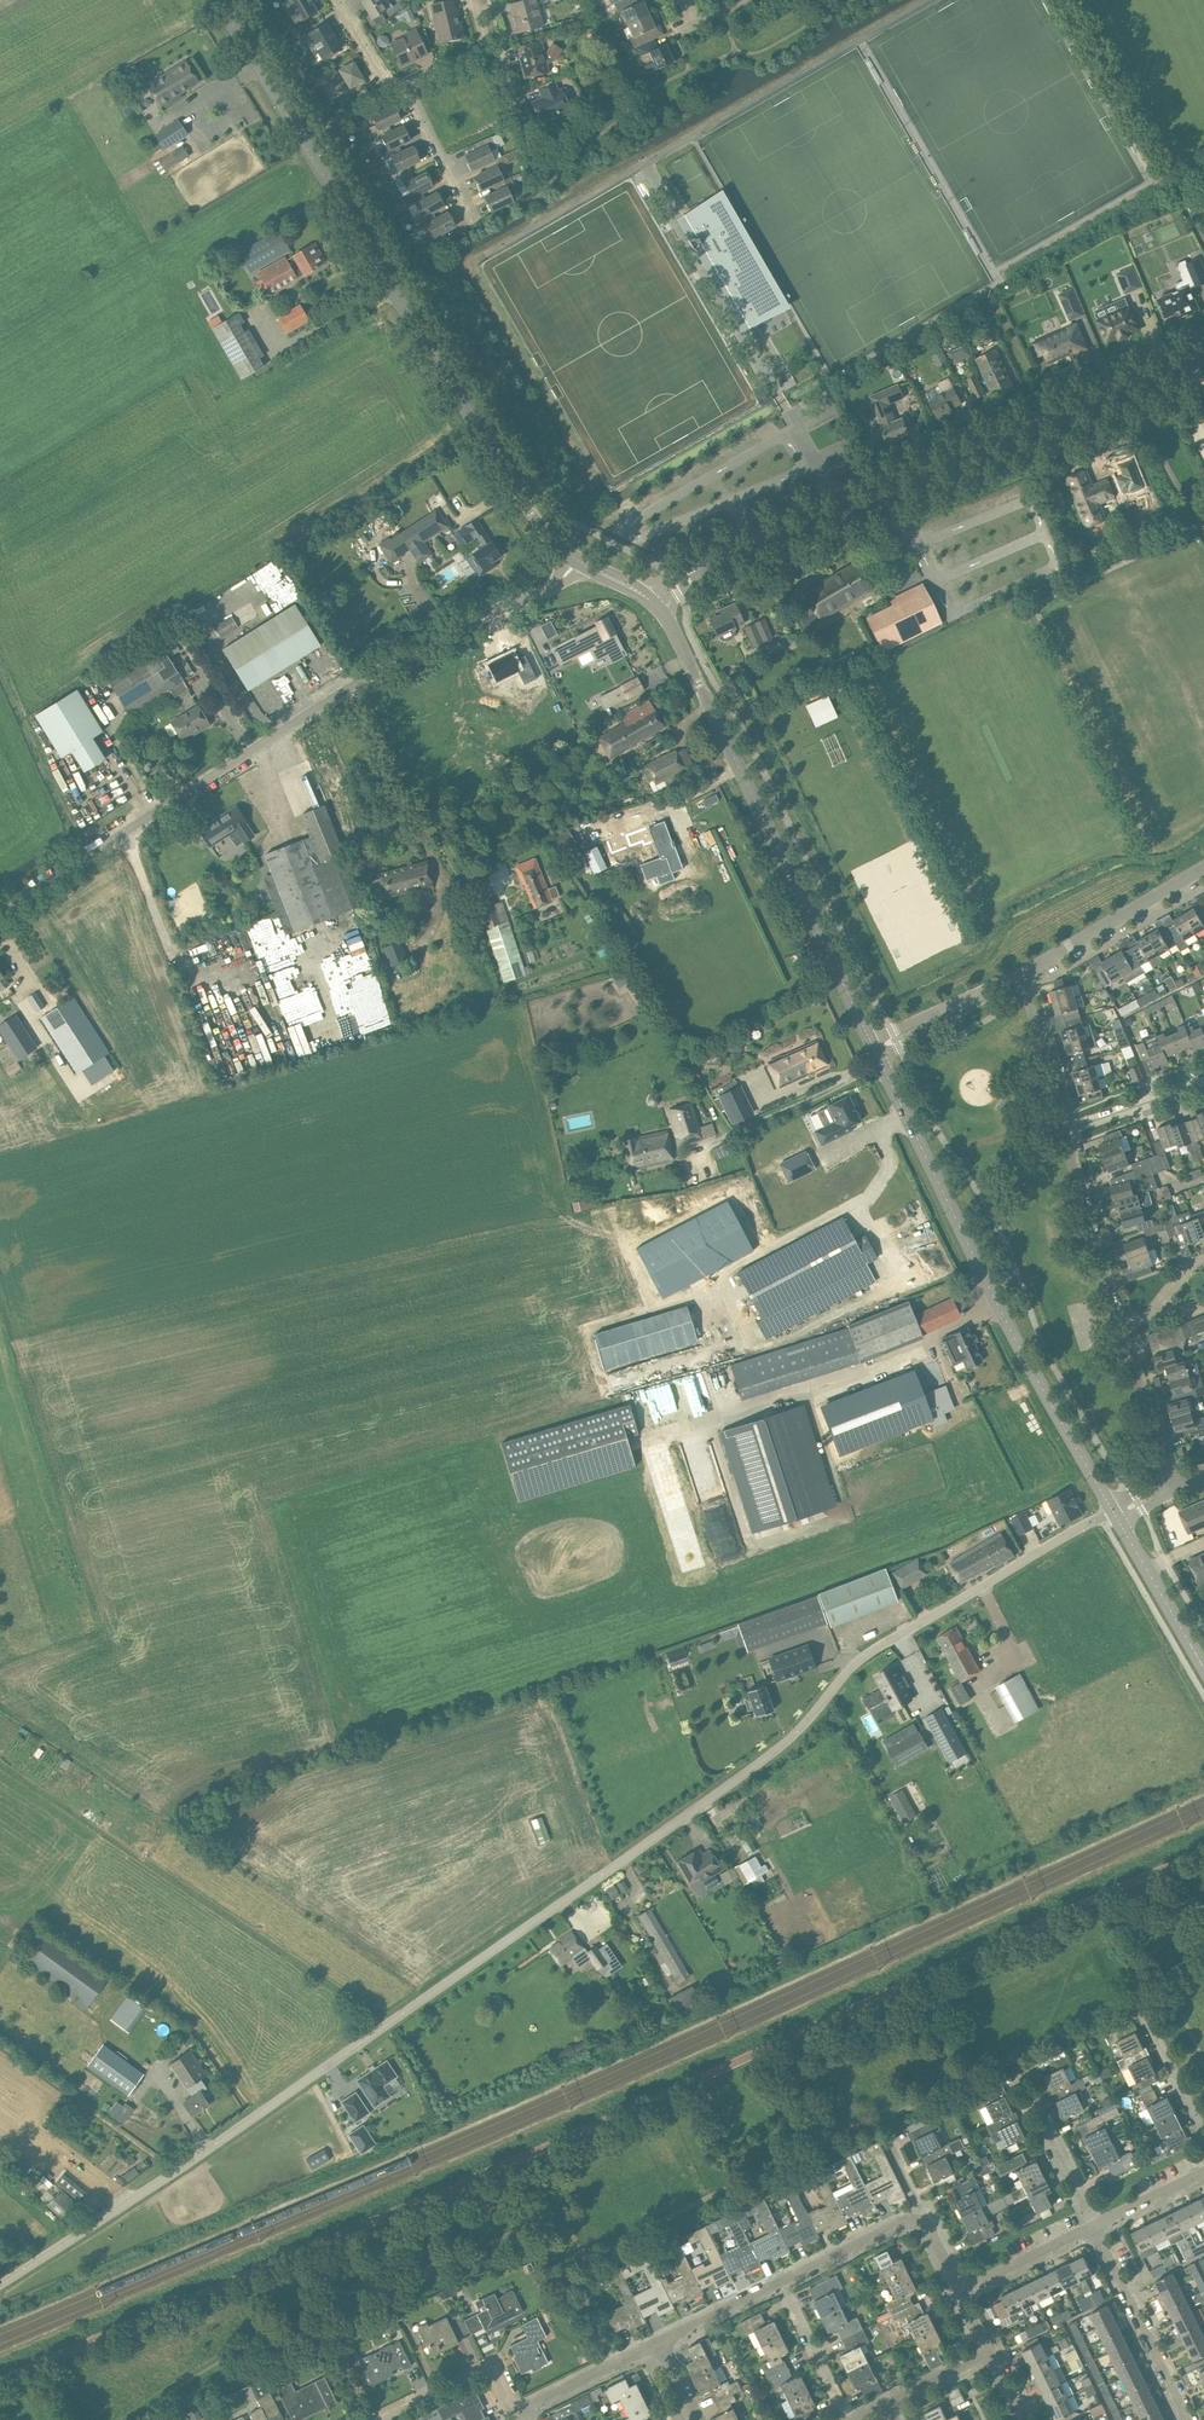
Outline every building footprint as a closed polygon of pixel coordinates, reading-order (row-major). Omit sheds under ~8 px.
[(282,2),(291,16),(296,13),(301,22),(318,12),(310,0),(286,0),(282,2)] [(388,0),(364,0),(362,2),(372,19),(382,14),(393,7),(388,0)] [(456,17),(452,0),(430,5),(434,19),(435,19),(434,18),(437,17),(444,42),(463,37),(458,17),(456,17)] [(536,3),(547,1),(546,0),(519,0),(520,2),(510,5),(513,14),(509,15),(514,34),(534,29),(535,31),(541,30),(541,27),(542,27),(542,26),(544,25),(540,7),(537,8),(536,3)] [(627,25),(649,15),(643,2),(647,0),(623,0),(613,4),(618,14),(621,13),(627,25)] [(412,7),(414,12),(420,10),(418,4),(412,7)] [(403,12),(407,21),(414,18),(410,9),(403,12)] [(382,14),(372,19),(376,25),(385,20),(382,14)] [(649,15),(627,25),(633,38),(630,40),(634,48),(636,47),(653,39),(663,34),(659,25),(655,27),(649,15)] [(572,20),(560,23),(561,29),(574,26),(572,20)] [(342,48),(327,23),(303,38),(308,46),(313,43),(323,59),(342,48)] [(427,54),(416,30),(407,33),(409,36),(391,44),(401,66),(420,58),(419,56),(426,53),(427,54)] [(379,38),(377,42),(379,46),(383,47),(387,45),(389,41),(387,37),(383,36),(379,38)] [(658,48),(653,39),(636,47),(640,57),(649,53),(653,62),(645,66),(648,74),(677,60),(672,49),(668,51),(665,44),(658,48)] [(543,53),(541,42),(519,47),(524,66),(522,67),(525,78),(548,72),(546,63),(556,61),(562,49),(551,43),(546,52),(543,53)] [(363,80),(353,62),(339,71),(340,72),(336,74),(333,70),(320,78),(329,93),(336,89),(338,91),(344,88),(343,86),(347,84),(350,88),(363,80)] [(198,81),(187,63),(148,87),(160,106),(198,81)] [(145,81),(138,69),(126,77),(133,89),(145,81)] [(319,76),(316,71),(306,78),(309,83),(319,76)] [(558,91),(553,81),(538,88),(543,98),(531,103),(541,124),(571,110),(561,89),(558,91)] [(329,106),(324,109),(329,116),(333,112),(329,106)] [(374,140),(381,137),(388,133),(385,127),(400,120),(394,106),(372,116),(376,125),(369,128),(374,140)] [(188,134),(179,120),(156,136),(165,150),(188,134)] [(403,126),(388,133),(381,137),(385,146),(378,149),(384,161),(391,158),(398,155),(398,154),(395,147),(410,140),(403,126)] [(465,156),(472,170),(501,157),(491,136),(477,143),(481,149),(465,156)] [(155,163),(163,175),(192,156),(184,144),(155,163)] [(398,155),(391,158),(395,166),(388,169),(394,183),(408,175),(404,168),(420,161),(413,147),(398,154),(398,155)] [(501,157),(472,170),(487,163),(490,170),(475,177),(482,191),(503,180),(500,172),(507,169),(505,165),(517,159),(513,151),(501,157)] [(409,208),(415,205),(422,201),(419,194),(433,186),(426,173),(404,185),(408,193),(402,196),(409,208)] [(510,177),(503,180),(497,184),(500,190),(485,197),(491,211),(513,201),(509,193),(516,189),(510,177)] [(419,228),(426,225),(433,221),(429,214),(444,206),(437,193),(422,201),(415,205),(420,213),(413,216),(419,228)] [(756,314),(765,309),(775,303),(718,205),(708,211),(700,216),(692,220),(691,221),(687,223),(695,237),(689,241),(693,249),(695,248),(707,269),(712,266),(744,321),(748,319),(756,314)] [(448,213),(433,221),(426,225),(430,232),(424,236),(431,248),(444,241),(440,234),(455,226),(448,213)] [(289,251),(277,231),(240,252),(252,272),(289,251)] [(279,262),(258,274),(270,295),(271,294),(297,279),(296,278),(302,274),(303,273),(304,275),(325,263),(318,251),(314,244),(309,247),(293,256),(286,260),(285,258),(279,262)] [(1203,284),(1203,271),(1199,260),(1200,260),(1200,259),(1187,264),(1191,275),(1184,278),(1185,280),(1175,284),(1178,291),(1157,300),(1165,318),(1176,313),(1176,312),(1180,310),(1181,314),(1198,307),(1192,293),(1190,288),(1196,286),(1197,288),(1203,284)] [(1117,273),(1125,293),(1141,286),(1133,267),(1117,273)] [(1066,307),(1078,302),(1072,290),(1060,295),(1066,307)] [(1121,311),(1098,321),(1101,327),(1107,342),(1118,337),(1119,340),(1129,336),(1128,333),(1139,329),(1130,307),(1129,308),(1125,298),(1117,302),(1121,311)] [(293,310),(278,318),(286,333),(308,320),(301,324),(293,310)] [(241,378),(263,365),(258,357),(262,355),(248,330),(244,333),(239,324),(243,321),(238,313),(212,328),(241,378)] [(990,324),(981,328),(989,345),(998,341),(990,324)] [(1050,337),(1039,342),(1048,362),(1070,353),(1069,352),(1074,350),(1075,353),(1086,348),(1076,326),(1050,337)] [(971,356),(966,344),(951,351),(948,354),(953,365),(971,356)] [(976,359),(986,379),(1005,370),(996,349),(976,359)] [(942,351),(934,356),(939,365),(947,361),(942,351)] [(1005,370),(986,379),(995,398),(1014,389),(1005,370)] [(976,376),(967,381),(976,401),(985,397),(976,376)] [(962,403),(949,378),(937,384),(943,395),(929,402),(939,421),(954,413),(950,407),(954,405),(955,407),(962,403)] [(904,397),(899,385),(870,397),(879,418),(881,417),(885,426),(874,431),(878,440),(885,437),(887,443),(909,434),(903,419),(895,422),(891,413),(893,412),(889,404),(904,397)] [(762,405),(771,400),(764,388),(755,394),(762,405)] [(1124,476),(1117,478),(1122,492),(1129,489),(1130,492),(1144,487),(1133,460),(1119,465),(1124,476)] [(1092,486),(1086,470),(1066,478),(1085,528),(1106,519),(1100,503),(1115,497),(1108,479),(1092,486)] [(447,525),(437,511),(390,541),(384,546),(394,562),(402,557),(400,555),(447,525)] [(453,535),(461,547),(466,543),(477,537),(484,547),(473,554),(478,562),(473,566),(479,576),(496,565),(493,561),(501,556),(498,552),(499,551),(500,549),(499,547),(497,543),(495,542),(493,543),(492,543),(491,542),(476,519),(458,531),(459,532),(453,535)] [(362,544),(367,541),(363,536),(358,539),(362,544)] [(446,586),(465,572),(456,559),(436,574),(446,586)] [(871,589),(854,563),(804,593),(821,620),(822,620),(821,618),(871,589)] [(893,606),(866,619),(882,651),(941,622),(938,615),(936,611),(930,600),(928,594),(927,593),(923,584),(890,600),(893,606)] [(721,615),(710,620),(717,636),(718,636),(719,637),(720,638),(721,639),(722,640),(723,640),(724,640),(725,640),(726,640),(727,640),(728,640),(729,640),(730,639),(731,639),(732,638),(732,637),(733,637),(733,636),(734,635),(734,634),(734,633),(734,632),(734,631),(734,630),(734,629),(733,629),(734,628),(734,627),(743,623),(734,603),(718,610),(721,615)] [(320,646),(294,605),(273,619),(299,660),(320,646)] [(238,627),(232,617),(214,627),(221,638),(238,627)] [(299,660),(273,619),(243,638),(269,679),(299,660)] [(773,639),(764,619),(745,628),(754,648),(773,639)] [(541,626),(549,640),(560,634),(552,620),(541,626)] [(553,653),(560,665),(590,650),(595,660),(606,655),(611,663),(624,656),(622,651),(623,650),(623,651),(624,650),(608,620),(573,638),(574,639),(574,638),(576,641),(553,653)] [(779,637),(778,637),(781,644),(789,641),(786,634),(779,637)] [(799,637),(792,641),(794,646),(801,643),(799,637)] [(269,679),(243,638),(222,651),(248,692),(269,679)] [(170,690),(183,682),(184,681),(162,646),(107,679),(129,715),(170,690)] [(756,653),(745,659),(752,673),(758,669),(763,667),(756,653)] [(511,654),(489,665),(497,681),(517,671),(524,685),(536,679),(525,656),(514,661),(511,654)] [(726,678),(724,682),(726,685),(730,686),(733,685),(734,681),(733,678),(729,676),(726,678)] [(604,710),(642,690),(636,678),(598,698),(604,710)] [(187,690),(183,682),(170,690),(175,697),(187,690)] [(103,731),(77,689),(35,715),(61,757),(71,751),(84,772),(105,759),(92,738),(103,731)] [(609,757),(612,755),(613,756),(622,751),(621,749),(629,745),(630,747),(654,733),(664,727),(650,702),(649,700),(646,702),(639,706),(620,716),(623,721),(621,723),(622,725),(598,738),(609,757)] [(198,705),(198,704),(187,711),(187,712),(170,721),(171,723),(165,726),(165,729),(169,735),(171,737),(177,734),(181,741),(192,734),(194,736),(211,725),(199,705),(198,705)] [(125,744),(139,749),(142,737),(128,733),(125,744)] [(332,742),(306,755),(326,795),(352,782),(332,742)] [(672,777),(694,766),(685,748),(645,767),(651,779),(648,780),(654,793),(674,782),(672,777)] [(247,823),(236,806),(199,830),(210,847),(236,830),(244,842),(254,836),(246,823),(247,823)] [(363,905),(324,806),(301,815),(310,837),(265,854),(278,888),(268,891),(286,935),(363,905)] [(664,821),(626,835),(630,846),(643,841),(644,845),(653,841),(660,859),(640,867),(646,880),(656,877),(659,885),(675,879),(672,873),(683,869),(675,846),(673,846),(671,842),(672,842),(664,821)] [(577,843),(566,828),(551,838),(564,857),(577,848),(575,844),(577,843)] [(547,888),(540,870),(535,858),(516,866),(524,884),(525,884),(534,907),(551,900),(551,899),(559,896),(555,885),(547,888)] [(245,863),(250,871),(256,867),(252,859),(245,863)] [(433,886),(427,861),(379,874),(380,878),(372,880),(377,900),(433,886)] [(525,975),(507,921),(500,924),(493,901),(479,906),(505,982),(525,975)] [(1195,934),(1203,929),(1203,911),(1200,913),(1201,914),(1199,916),(1194,908),(1184,914),(1195,934)] [(609,912),(602,916),(610,927),(616,923),(609,912)] [(1198,939),(1195,934),(1184,914),(1173,921),(1177,928),(1175,929),(1174,928),(1169,931),(1177,944),(1181,951),(1188,947),(1187,945),(1198,939)] [(263,921),(249,925),(254,943),(268,939),(263,921)] [(203,943),(209,960),(244,947),(250,963),(258,960),(245,927),(203,943)] [(1148,936),(1151,941),(1159,955),(1177,944),(1169,931),(1164,934),(1165,935),(1163,937),(1158,929),(1148,936)] [(1151,941),(1148,936),(1137,942),(1141,949),(1139,950),(1138,949),(1133,952),(1141,965),(1149,961),(1153,967),(1163,961),(1159,955),(1151,941)] [(407,960),(400,941),(384,947),(391,966),(407,960)] [(1112,957),(1123,976),(1141,965),(1133,952),(1128,955),(1129,957),(1127,958),(1122,951),(1112,957)] [(1105,986),(1123,976),(1112,957),(1101,963),(1105,970),(1103,971),(1102,970),(1097,973),(1105,986)] [(622,959),(617,962),(619,966),(620,965),(623,970),(627,967),(622,959)] [(1198,966),(1192,969),(1194,973),(1197,978),(1202,975),(1198,966)] [(0,972),(0,989),(1,990),(9,985),(3,975),(2,976),(0,972)] [(1194,973),(1187,976),(1190,981),(1197,978),(1194,973)] [(1171,990),(1178,987),(1171,976),(1165,980),(1171,990)] [(1050,991),(1053,1003),(1075,997),(1072,985),(1065,987),(1063,979),(1054,981),(1056,987),(1057,987),(1058,989),(1050,991)] [(1101,981),(1095,983),(1097,990),(1103,988),(1101,981)] [(1198,981),(1192,985),(1195,993),(1202,990),(1198,981)] [(256,1009),(268,1004),(261,986),(249,991),(256,1009)] [(1110,995),(1106,989),(1099,990),(1104,999),(1110,995)] [(1159,997),(1155,990),(1146,994),(1150,1001),(1159,997)] [(45,1006),(36,992),(28,998),(37,1012),(45,1006)] [(1172,995),(1162,1000),(1159,1001),(1162,1007),(1168,1004),(1175,1000),(1172,995)] [(65,1002),(41,1017),(77,1074),(82,1070),(92,1085),(114,1070),(105,1056),(109,1053),(73,996),(65,1002)] [(1066,1021),(1081,1017),(1075,997),(1053,1003),(1057,1015),(1065,1013),(1066,1015),(1064,1016),(1066,1021)] [(1140,1006),(1137,999),(1118,1009),(1121,1016),(1140,1006)] [(1162,1007),(1159,1001),(1152,1005),(1146,1008),(1149,1014),(1155,1011),(1162,1007)] [(0,1025),(0,1030),(18,1059),(37,1047),(16,1015),(0,1025)] [(208,1017),(218,1043),(231,1039),(223,1016),(215,1019),(214,1015),(208,1017)] [(1065,1043),(1087,1037),(1081,1017),(1066,1021),(1067,1027),(1069,1027),(1070,1029),(1062,1032),(1065,1043)] [(1130,1017),(1124,1020),(1127,1026),(1133,1023),(1130,1017)] [(1198,1019),(1200,1024),(1187,1029),(1185,1025),(1195,1050),(1203,1046),(1203,1017),(1198,1019)] [(1120,1019),(1112,1021),(1114,1029),(1123,1027),(1120,1019)] [(1195,1050),(1185,1025),(1178,1028),(1179,1032),(1173,1034),(1180,1051),(1193,1045),(1195,1050)] [(1166,1056),(1158,1036),(1156,1033),(1149,1036),(1152,1043),(1146,1046),(1144,1042),(1137,1045),(1139,1049),(1144,1060),(1150,1058),(1154,1067),(1168,1061),(1166,1056)] [(1166,1056),(1180,1051),(1173,1034),(1166,1037),(1165,1033),(1158,1036),(1168,1061),(1166,1056)] [(1093,1035),(1087,1037),(1065,1043),(1068,1055),(1076,1053),(1077,1055),(1075,1056),(1077,1061),(1086,1059),(1084,1051),(1090,1049),(1097,1047),(1093,1035)] [(742,1043),(732,1039),(728,1048),(739,1052),(742,1043)] [(1120,1049),(1122,1049),(1130,1046),(1128,1041),(1118,1044),(1120,1049)] [(826,1065),(815,1042),(782,1058),(783,1061),(771,1066),(770,1063),(769,1063),(779,1086),(785,1084),(784,1083),(792,1079),(792,1081),(826,1065)] [(1129,1068),(1138,1065),(1130,1046),(1122,1049),(1126,1060),(1129,1068)] [(1095,1066),(1095,1065),(1088,1067),(1086,1059),(1077,1061),(1079,1067),(1080,1067),(1081,1069),(1073,1072),(1076,1083),(1098,1077),(1105,1075),(1102,1064),(1095,1066)] [(1145,1081),(1138,1065),(1130,1069),(1136,1084),(1145,1081)] [(1098,1077),(1076,1083),(1080,1095),(1088,1093),(1089,1096),(1087,1096),(1089,1102),(1104,1098),(1098,1077)] [(753,1115),(740,1087),(718,1099),(731,1126),(753,1115)] [(648,1098),(648,1100),(648,1102),(650,1104),(652,1105),(654,1106),(656,1105),(658,1104),(659,1102),(659,1100),(658,1098),(657,1096),(655,1095),(653,1095),(651,1095),(649,1096),(648,1098)] [(823,1127),(815,1131),(821,1145),(852,1130),(850,1126),(861,1121),(848,1095),(828,1105),(828,1107),(816,1112),(823,1127)] [(703,1139),(690,1103),(667,1111),(676,1137),(684,1134),(688,1144),(703,1139)] [(1185,1122),(1196,1153),(1199,1160),(1203,1158),(1198,1140),(1203,1138),(1203,1133),(1197,1114),(1198,1117),(1185,1122)] [(1171,1123),(1170,1123),(1179,1147),(1187,1144),(1191,1155),(1196,1153),(1185,1122),(1172,1126),(1171,1123)] [(1179,1147),(1170,1123),(1157,1128),(1161,1140),(1154,1142),(1163,1171),(1171,1168),(1164,1149),(1177,1144),(1179,1147)] [(667,1136),(666,1130),(635,1137),(635,1138),(624,1140),(630,1168),(631,1171),(673,1161),(670,1148),(667,1136)] [(1099,1145),(1104,1159),(1124,1151),(1131,1149),(1127,1136),(1123,1137),(1120,1130),(1103,1136),(1106,1143),(1099,1145)] [(806,1151),(780,1164),(788,1182),(814,1169),(806,1151)] [(1124,1151),(1104,1159),(1109,1172),(1129,1165),(1124,1151)] [(1147,1158),(1150,1165),(1152,1173),(1153,1174),(1154,1174),(1160,1172),(1154,1156),(1147,1158)] [(1150,1165),(1147,1158),(1132,1164),(1134,1171),(1129,1173),(1134,1171),(1150,1165)] [(1109,1187),(1113,1201),(1149,1191),(1149,1190),(1134,1194),(1130,1182),(1137,1178),(1143,1176),(1152,1173),(1150,1165),(1134,1171),(1129,1173),(1111,1180),(1113,1186),(1109,1187)] [(1152,1173),(1143,1176),(1145,1182),(1155,1178),(1154,1174),(1153,1174),(1152,1173)] [(1169,1188),(1162,1191),(1165,1198),(1172,1196),(1169,1188)] [(1117,1200),(1121,1213),(1143,1207),(1153,1204),(1149,1191),(1113,1201),(1117,1200)] [(583,1200),(572,1203),(575,1212),(585,1210),(583,1200)] [(727,1201),(636,1249),(662,1299),(666,1296),(748,1253),(753,1251),(727,1201)] [(877,1227),(886,1224),(889,1234),(928,1220),(921,1201),(874,1218),(877,1227)] [(1143,1207),(1121,1213),(1125,1227),(1136,1224),(1139,1231),(1144,1230),(1155,1225),(1153,1219),(1146,1221),(1142,1207),(1153,1204),(1143,1207)] [(1178,1242),(1185,1239),(1187,1245),(1200,1240),(1191,1214),(1190,1211),(1177,1215),(1175,1209),(1167,1212),(1170,1220),(1176,1236),(1178,1242)] [(1191,1214),(1200,1240),(1203,1239),(1203,1209),(1191,1214)] [(842,1217),(737,1272),(762,1319),(756,1322),(765,1339),(771,1336),(875,1281),(866,1263),(870,1261),(877,1258),(865,1235),(855,1240),(855,1241),(854,1239),(842,1217)] [(1176,1236),(1170,1220),(1164,1222),(1166,1229),(1169,1238),(1176,1236)] [(1155,1225),(1144,1230),(1146,1236),(1166,1229),(1164,1222),(1155,1225)] [(1128,1258),(1149,1251),(1144,1237),(1123,1244),(1128,1258)] [(1149,1251),(1128,1258),(1133,1271),(1154,1264),(1150,1253),(1149,1251)] [(848,1326),(731,1363),(742,1399),(860,1361),(860,1363),(921,1338),(920,1335),(960,1317),(950,1297),(912,1315),(907,1302),(848,1325),(848,1326)] [(687,1306),(594,1334),(605,1369),(697,1341),(687,1306)] [(1194,1319),(1200,1332),(1203,1330),(1203,1322),(1201,1316),(1194,1319)] [(1200,1332),(1194,1319),(1188,1322),(1194,1335),(1200,1332)] [(1186,1354),(1184,1347),(1187,1338),(1181,1325),(1179,1321),(1160,1330),(1164,1344),(1166,1352),(1153,1355),(1154,1357),(1151,1358),(1153,1367),(1156,1366),(1157,1369),(1166,1367),(1184,1361),(1182,1355),(1186,1354)] [(1194,1335),(1188,1322),(1181,1325),(1187,1338),(1194,1335)] [(967,1327),(941,1340),(953,1365),(963,1360),(966,1368),(983,1361),(967,1327)] [(1148,1335),(1153,1355),(1166,1352),(1164,1344),(1160,1330),(1148,1335)] [(707,1353),(709,1363),(716,1362),(714,1352),(707,1353)] [(1188,1360),(1187,1360),(1186,1361),(1184,1361),(1166,1367),(1157,1369),(1158,1370),(1166,1367),(1169,1380),(1199,1372),(1195,1358),(1188,1360)] [(913,1372),(822,1408),(839,1453),(930,1418),(931,1417),(922,1395),(913,1372)] [(1199,1372),(1169,1380),(1174,1394),(1196,1388),(1203,1386),(1199,1372)] [(639,1410),(663,1404),(665,1414),(675,1412),(676,1419),(705,1412),(696,1375),(634,1389),(639,1410)] [(1161,1383),(1155,1385),(1157,1392),(1163,1390),(1161,1383)] [(945,1386),(922,1395),(931,1417),(954,1409),(945,1386)] [(1196,1388),(1174,1394),(1174,1395),(1178,1393),(1180,1400),(1167,1404),(1171,1418),(1192,1412),(1202,1409),(1198,1396),(1196,1389),(1203,1386),(1196,1388)] [(1202,1387),(1196,1389),(1198,1396),(1203,1394),(1202,1387)] [(634,1432),(625,1403),(497,1442),(515,1500),(631,1465),(623,1436),(634,1432)] [(801,1403),(720,1428),(752,1530),(833,1504),(801,1403)] [(1175,1429),(1176,1432),(1188,1428),(1190,1435),(1197,1433),(1198,1437),(1203,1436),(1203,1418),(1203,1416),(1194,1419),(1192,1412),(1171,1418),(1173,1424),(1171,1425),(1172,1430),(1175,1429)] [(1182,1446),(1176,1448),(1178,1457),(1184,1455),(1182,1446)] [(1074,1499),(1069,1489),(1048,1500),(1061,1526),(1082,1515),(1077,1505),(1078,1505),(1078,1504),(1077,1504),(1074,1500),(1075,1499),(1075,1498),(1074,1499)] [(1179,1512),(1189,1534),(1203,1527),(1203,1500),(1179,1512)] [(1033,1529),(1025,1512),(1011,1519),(1019,1536),(1033,1529)] [(1015,1555),(1001,1533),(950,1563),(961,1583),(996,1565),(996,1566),(1015,1555)] [(1189,1560),(1200,1585),(1203,1583),(1203,1553),(1189,1560)] [(927,1575),(918,1558),(914,1560),(892,1572),(902,1589),(927,1575)] [(898,1601),(886,1569),(845,1584),(818,1594),(830,1626),(898,1601)] [(827,1623),(817,1595),(737,1624),(747,1651),(827,1623)] [(981,1671),(957,1627),(937,1637),(962,1682),(981,1671)] [(807,1645),(769,1659),(777,1681),(780,1680),(780,1681),(789,1678),(787,1673),(795,1670),(796,1674),(815,1667),(807,1645)] [(672,1661),(674,1658),(672,1650),(666,1652),(669,1662),(672,1661)] [(863,1698),(869,1709),(886,1700),(887,1701),(889,1700),(894,1709),(912,1699),(906,1688),(910,1686),(904,1675),(900,1678),(894,1667),(876,1677),(882,1688),(863,1698)] [(1039,1711),(1019,1675),(997,1687),(1016,1723),(1039,1711)] [(971,1699),(962,1682),(962,1681),(951,1687),(961,1704),(971,1699)] [(764,1685),(747,1691),(750,1698),(745,1700),(748,1710),(753,1708),(756,1716),(772,1710),(764,1685)] [(966,1749),(944,1709),(926,1719),(948,1759),(966,1749)] [(919,1732),(889,1749),(898,1765),(928,1747),(919,1732)] [(906,1797),(903,1790),(890,1797),(893,1804),(906,1797)] [(900,1816),(904,1823),(917,1816),(913,1809),(900,1816)] [(541,1817),(531,1821),(536,1832),(541,1843),(550,1840),(545,1828),(541,1817)] [(759,1831),(750,1817),(745,1820),(752,1835),(759,1831)] [(749,1835),(740,1840),(748,1855),(757,1850),(749,1835)] [(702,1855),(698,1849),(678,1861),(689,1881),(699,1876),(702,1881),(721,1869),(710,1850),(702,1855)] [(744,1883),(750,1880),(751,1882),(762,1876),(761,1874),(762,1873),(753,1856),(735,1866),(744,1883)] [(733,1867),(726,1871),(731,1881),(738,1876),(733,1867)] [(605,1890),(614,1900),(623,1892),(614,1882),(605,1890)] [(653,1909),(652,1908),(639,1916),(678,1983),(689,1976),(650,1910),(653,1909)] [(108,1978),(40,1929),(20,1957),(77,1998),(75,2001),(85,2009),(108,1978)] [(584,1949),(572,1931),(558,1940),(559,1942),(549,1949),(561,1965),(584,1949)] [(613,1972),(596,1947),(587,1953),(604,1978),(613,1972)] [(772,1960),(774,1965),(783,1961),(781,1956),(772,1960)] [(700,1999),(692,1985),(668,1999),(673,2007),(676,2013),(700,1999)] [(626,2001),(632,2009),(641,2002),(635,1994),(626,2001)] [(146,2008),(128,1995),(110,2020),(128,2033),(146,2008)] [(1125,2058),(1140,2051),(1144,2049),(1135,2030),(1131,2033),(1127,2026),(1132,2024),(1131,2023),(1105,2036),(1110,2045),(1117,2041),(1125,2058)] [(1094,2047),(1095,2043),(1092,2037),(1085,2040),(1089,2049),(1094,2047)] [(584,2040),(577,2043),(581,2053),(588,2050),(584,2040)] [(104,2043),(88,2065),(128,2095),(145,2073),(104,2043)] [(190,2050),(169,2065),(186,2089),(187,2088),(192,2096),(184,2102),(186,2105),(193,2115),(209,2104),(201,2092),(206,2088),(201,2079),(207,2075),(200,2065),(190,2050)] [(559,2051),(552,2054),(556,2064),(563,2060),(559,2051)] [(1064,2051),(1038,2064),(1041,2068),(1045,2066),(1048,2073),(1044,2075),(1053,2093),(1057,2091),(1072,2084),(1064,2067),(1070,2064),(1064,2051)] [(1143,2058),(1140,2051),(1125,2058),(1117,2061),(1122,2070),(1129,2067),(1137,2083),(1138,2083),(1149,2077),(1156,2074),(1147,2056),(1143,2058)] [(362,2088),(374,2107),(386,2099),(378,2088),(397,2076),(387,2060),(364,2075),(357,2080),(362,2088)] [(1103,2080),(1098,2071),(1089,2075),(1091,2080),(1093,2078),(1095,2079),(1097,2083),(1103,2080)] [(1150,2083),(1157,2080),(1154,2075),(1149,2077),(1138,2083),(1140,2088),(1150,2083)] [(1056,2100),(1061,2110),(1059,2111),(1062,2118),(1064,2117),(1065,2119),(1084,2109),(1080,2100),(1082,2099),(1083,2094),(1081,2091),(1087,2088),(1083,2079),(1072,2084),(1057,2091),(1060,2098),(1056,2100)] [(1153,2089),(1150,2083),(1140,2088),(1139,2089),(1142,2094),(1143,2094),(1151,2090),(1153,2089)] [(987,2105),(995,2121),(996,2122),(1009,2115),(1014,2113),(1005,2094),(1000,2096),(997,2090),(1001,2087),(975,2100),(980,2109),(987,2105)] [(1142,2094),(1155,2122),(1174,2113),(1170,2105),(1171,2104),(1168,2097),(1159,2101),(1153,2089),(1154,2089),(1151,2090),(1143,2094),(1142,2094)] [(369,2112),(356,2092),(342,2101),(355,2122),(369,2112)] [(1111,2103),(1112,2102),(1110,2097),(1102,2101),(1103,2103),(1104,2106),(1107,2105),(1109,2104),(1111,2103)] [(1100,2149),(1105,2146),(1113,2143),(1117,2141),(1107,2121),(1121,2114),(1118,2108),(1121,2106),(1118,2099),(1112,2102),(1111,2103),(1109,2104),(1107,2105),(1104,2106),(1097,2110),(1099,2115),(1092,2119),(1089,2113),(1079,2119),(1081,2124),(1075,2127),(1079,2136),(1085,2133),(1087,2136),(1085,2137),(1089,2144),(1090,2144),(1094,2152),(1100,2149)] [(123,2106),(117,2101),(109,2113),(123,2123),(134,2108),(126,2102),(123,2106)] [(968,2109),(963,2101),(955,2104),(960,2113),(968,2109)] [(1167,2156),(1183,2149),(1180,2143),(1186,2141),(1180,2129),(1182,2127),(1179,2120),(1177,2121),(1174,2113),(1155,2122),(1163,2139),(1168,2149),(1164,2151),(1167,2156)] [(1013,2121),(1009,2115),(996,2122),(995,2121),(988,2125),(996,2143),(1003,2139),(1007,2147),(1026,2138),(1017,2119),(1013,2121)] [(923,2157),(942,2147),(935,2131),(941,2128),(937,2118),(910,2131),(911,2132),(915,2130),(918,2137),(914,2139),(923,2157)] [(363,2125),(349,2135),(361,2153),(375,2143),(363,2125)] [(942,2147),(923,2157),(927,2164),(926,2164),(935,2182),(954,2173),(946,2156),(965,2147),(961,2138),(950,2143),(942,2147)] [(860,2150),(865,2160),(875,2155),(884,2174),(865,2184),(875,2205),(894,2195),(896,2200),(906,2195),(880,2141),(869,2146),(860,2150)] [(1114,2176),(1131,2168),(1138,2164),(1132,2151),(1120,2157),(1113,2143),(1105,2146),(1100,2149),(1094,2152),(1098,2160),(1097,2160),(1100,2168),(1108,2164),(1114,2176)] [(1024,2186),(1043,2177),(1039,2169),(1041,2168),(1037,2161),(1028,2165),(1023,2153),(1023,2152),(996,2166),(993,2161),(988,2163),(992,2172),(998,2169),(1001,2175),(1001,2174),(1010,2169),(1011,2170),(1015,2172),(1017,2171),(1022,2181),(1024,2186)] [(312,2156),(306,2159),(312,2169),(330,2160),(326,2153),(316,2158),(314,2160),(312,2156)] [(991,2160),(987,2154),(980,2158),(984,2164),(991,2160)] [(877,2209),(875,2205),(865,2184),(851,2155),(832,2164),(836,2172),(845,2167),(855,2188),(836,2197),(838,2200),(837,2201),(846,2219),(865,2210),(867,2214),(877,2209)] [(974,2166),(976,2169),(983,2165),(980,2159),(976,2161),(974,2166)] [(128,2181),(139,2173),(135,2167),(123,2175),(128,2181)] [(817,2233),(836,2224),(839,2228),(848,2223),(846,2219),(837,2201),(838,2200),(836,2197),(822,2169),(803,2178),(807,2187),(816,2183),(829,2208),(822,2211),(820,2207),(808,2213),(807,2214),(817,2233)] [(63,2174),(56,2182),(79,2201),(86,2193),(80,2188),(78,2190),(76,2188),(67,2181),(69,2179),(63,2174)] [(964,2216),(988,2204),(975,2176),(954,2186),(960,2198),(955,2201),(958,2208),(960,2208),(964,2216)] [(1053,2206),(1047,2194),(1052,2191),(1049,2184),(1047,2185),(1043,2177),(1024,2186),(1038,2213),(1053,2206)] [(788,2247),(789,2247),(808,2238),(810,2242),(820,2237),(817,2233),(807,2214),(808,2213),(793,2183),(774,2192),(778,2201),(788,2196),(800,2221),(792,2225),(791,2223),(779,2229),(788,2247)] [(75,2203),(61,2189),(47,2204),(62,2217),(75,2203)] [(1008,2206),(1003,2196),(988,2204),(964,2216),(967,2224),(966,2224),(970,2232),(970,2231),(971,2234),(968,2236),(972,2245),(996,2234),(993,2227),(995,2226),(992,2220),(989,2221),(986,2215),(993,2212),(993,2213),(1008,2206)] [(750,2224),(746,2214),(748,2213),(750,2215),(759,2211),(770,2233),(762,2237),(750,2243),(759,2262),(760,2261),(779,2252),(781,2256),(791,2251),(789,2247),(788,2247),(779,2229),(764,2197),(735,2211),(743,2227),(750,2224)] [(1203,2220),(1203,2205),(1201,2199),(1187,2206),(1196,2224),(1203,2220)] [(1196,2224),(1187,2206),(1173,2212),(1186,2238),(1192,2235),(1188,2228),(1196,2224)] [(181,2225),(193,2219),(189,2210),(176,2216),(181,2225)] [(750,2243),(743,2227),(735,2211),(706,2225),(710,2234),(729,2224),(740,2246),(721,2255),(720,2255),(731,2275),(750,2266),(752,2270),(762,2265),(760,2261),(759,2262),(750,2243)] [(1172,2245),(1186,2238),(1173,2212),(1159,2219),(1169,2237),(1172,2245)] [(1016,2220),(1020,2228),(1026,2225),(1022,2217),(1016,2220)] [(1146,2226),(1155,2244),(1169,2237),(1159,2219),(1146,2226)] [(705,2266),(704,2263),(692,2269),(701,2290),(702,2290),(722,2280),(724,2284),(733,2280),(731,2275),(731,2276),(731,2275),(720,2255),(721,2255),(710,2234),(706,2225),(678,2239),(681,2245),(690,2241),(691,2243),(700,2239),(712,2263),(705,2266)] [(1155,2244),(1146,2226),(1132,2233),(1146,2262),(1152,2259),(1149,2253),(1157,2249),(1155,2244)] [(691,2269),(692,2269),(678,2239),(658,2249),(662,2256),(670,2252),(684,2279),(676,2282),(675,2280),(669,2283),(666,2277),(661,2279),(664,2285),(673,2304),(673,2303),(692,2294),(694,2298),(704,2294),(702,2290),(701,2290),(692,2269),(691,2269)] [(1191,2249),(1195,2257),(1203,2253),(1200,2245),(1191,2249)] [(866,2261),(888,2251),(888,2250),(886,2246),(864,2256),(866,2261)] [(1195,2257),(1191,2249),(1183,2253),(1187,2261),(1195,2257)] [(882,2269),(889,2283),(908,2274),(904,2266),(905,2265),(902,2258),(893,2262),(888,2251),(866,2261),(872,2274),(882,2269)] [(676,2308),(673,2303),(673,2304),(664,2285),(661,2279),(649,2253),(629,2263),(633,2271),(643,2266),(656,2293),(648,2296),(647,2293),(635,2299),(634,2300),(644,2318),(645,2318),(664,2308),(666,2313),(676,2308)] [(1070,2263),(1079,2281),(1085,2293),(1091,2290),(1085,2278),(1093,2274),(1084,2256),(1070,2263)] [(1171,2256),(1162,2260),(1164,2264),(1166,2267),(1174,2263),(1171,2256)] [(1189,2265),(1195,2279),(1201,2276),(1195,2262),(1189,2265)] [(1079,2281),(1070,2263),(1056,2270),(1065,2288),(1079,2281)] [(1164,2264),(1157,2267),(1160,2274),(1168,2270),(1166,2267),(1164,2264)] [(507,2270),(504,2265),(498,2268),(501,2273),(507,2270)] [(634,2300),(635,2299),(620,2268),(601,2277),(605,2285),(615,2281),(627,2306),(619,2310),(618,2308),(607,2313),(616,2332),(635,2322),(637,2327),(647,2322),(645,2318),(644,2318),(634,2300)] [(1065,2288),(1056,2270),(1043,2276),(1055,2301),(1055,2302),(1062,2298),(1058,2291),(1065,2288)] [(1162,2295),(1180,2286),(1173,2273),(1156,2282),(1162,2295)] [(897,2299),(886,2304),(890,2311),(892,2315),(894,2315),(902,2310),(911,2306),(913,2305),(914,2305),(908,2293),(917,2289),(913,2281),(912,2282),(908,2274),(889,2283),(897,2299)] [(815,2300),(814,2301),(818,2308),(819,2308),(823,2316),(842,2306),(835,2292),(843,2288),(837,2275),(816,2285),(810,2288),(815,2300)] [(1041,2308),(1055,2301),(1043,2276),(1029,2283),(1033,2292),(1038,2301),(1041,2308)] [(1198,2293),(1203,2290),(1203,2281),(1201,2276),(1195,2279),(1201,2291),(1198,2293)] [(1015,2290),(1024,2308),(1028,2316),(1034,2312),(1031,2305),(1038,2301),(1029,2283),(1015,2290)] [(1180,2286),(1162,2295),(1168,2308),(1186,2299),(1180,2286)] [(440,2293),(442,2297),(449,2294),(447,2289),(440,2293)] [(523,2311),(513,2290),(502,2295),(503,2297),(497,2299),(494,2293),(483,2299),(482,2298),(475,2301),(480,2312),(464,2320),(471,2334),(484,2328),(485,2330),(496,2325),(495,2322),(503,2318),(505,2320),(523,2311)] [(1001,2297),(1003,2300),(1013,2321),(1020,2318),(1016,2312),(1024,2308),(1015,2290),(1001,2297)] [(1101,2290),(1087,2297),(1092,2307),(1106,2301),(1101,2290)] [(1197,2305),(1203,2301),(1203,2290),(1201,2292),(1192,2296),(1197,2305)] [(1092,2307),(1087,2297),(1079,2301),(1084,2311),(1092,2307)] [(1192,2312),(1186,2299),(1168,2308),(1175,2320),(1192,2312)] [(1005,2326),(1013,2321),(1003,2300),(994,2304),(1005,2326)] [(935,2328),(931,2320),(932,2319),(928,2312),(920,2316),(914,2305),(892,2315),(891,2316),(894,2321),(899,2318),(902,2325),(908,2322),(916,2338),(935,2328)] [(1091,2313),(1097,2327),(1114,2318),(1108,2305),(1091,2313)] [(843,2339),(864,2329),(857,2316),(849,2321),(842,2306),(823,2316),(827,2324),(826,2324),(829,2332),(838,2328),(843,2339)] [(1069,2309),(1061,2313),(1065,2321),(1073,2317),(1069,2309)] [(755,2330),(762,2345),(781,2336),(777,2328),(778,2327),(775,2320),(767,2324),(761,2312),(740,2322),(746,2334),(755,2330)] [(1181,2333),(1199,2325),(1192,2312),(1175,2320),(1181,2333)] [(1056,2325),(1065,2321),(1061,2313),(1053,2317),(1056,2325)] [(400,2328),(394,2315),(385,2320),(392,2333),(400,2328)] [(459,2343),(446,2317),(418,2331),(431,2357),(459,2343)] [(540,2345),(538,2340),(546,2336),(537,2317),(521,2324),(526,2334),(529,2332),(530,2336),(512,2345),(511,2345),(510,2345),(515,2356),(517,2355),(519,2358),(515,2360),(521,2373),(532,2369),(533,2371),(542,2367),(542,2366),(548,2362),(543,2352),(540,2354),(537,2347),(540,2345)] [(1103,2340),(1121,2331),(1114,2318),(1097,2327),(1103,2340)] [(1069,2324),(1075,2337),(1082,2334),(1075,2321),(1069,2324)] [(1034,2326),(1037,2334),(1045,2330),(1042,2323),(1034,2326)] [(1203,2338),(1203,2336),(1199,2325),(1181,2333),(1187,2346),(1203,2338)] [(1023,2341),(1037,2334),(1034,2326),(1019,2334),(1023,2341)] [(938,2336),(935,2328),(916,2338),(931,2369),(944,2363),(941,2358),(941,2359),(935,2347),(943,2343),(940,2336),(938,2336)] [(864,2329),(843,2339),(849,2351),(841,2355),(844,2362),(846,2362),(849,2370),(868,2361),(861,2346),(870,2342),(864,2329)] [(1127,2344),(1121,2331),(1103,2340),(1106,2346),(1100,2349),(1103,2356),(1110,2352),(1127,2344)] [(1082,2350),(1088,2347),(1082,2334),(1075,2337),(1082,2350)] [(1072,2343),(1068,2335),(1058,2340),(1062,2349),(1072,2343)] [(761,2364),(767,2377),(787,2367),(781,2355),(790,2351),(786,2344),(785,2344),(781,2336),(762,2345),(769,2360),(761,2364)] [(687,2363),(691,2371),(692,2370),(696,2378),(714,2369),(709,2357),(716,2353),(709,2337),(689,2347),(695,2359),(687,2363)] [(1027,2349),(1023,2351),(1030,2365),(1048,2356),(1041,2342),(1039,2337),(1025,2344),(1027,2349)] [(1187,2346),(1194,2359),(1203,2355),(1203,2338),(1187,2346)] [(340,2342),(343,2349),(349,2346),(346,2339),(340,2342)] [(370,2353),(359,2359),(372,2385),(389,2377),(388,2375),(392,2373),(391,2371),(402,2366),(404,2370),(412,2366),(399,2341),(392,2344),(391,2343),(379,2349),(380,2350),(371,2354),(370,2353)] [(1116,2365),(1133,2357),(1127,2344),(1110,2352),(1116,2365)] [(1088,2363),(1094,2360),(1088,2347),(1082,2350),(1088,2363)] [(1069,2363),(1080,2358),(1076,2350),(1065,2355),(1069,2363)] [(1036,2379),(1054,2370),(1048,2356),(1030,2365),(1036,2379)] [(1122,2378),(1140,2370),(1133,2357),(1116,2365),(1122,2378)] [(1080,2358),(1069,2363),(1073,2371),(1084,2366),(1080,2358)] [(1094,2376),(1101,2373),(1094,2360),(1088,2363),(1094,2376)] [(884,2393),(868,2361),(849,2370),(854,2378),(852,2379),(856,2386),(864,2382),(867,2387),(871,2385),(874,2391),(869,2394),(872,2399),(884,2393)] [(787,2367),(767,2377),(773,2389),(782,2385),(789,2400),(808,2390),(804,2382),(805,2382),(801,2374),(793,2379),(787,2367)] [(711,2390),(716,2401),(734,2393),(742,2389),(738,2380),(730,2384),(728,2380),(722,2383),(714,2369),(696,2378),(700,2386),(699,2387),(702,2394),(711,2390)] [(1043,2392),(1061,2383),(1054,2370),(1036,2379),(1043,2392)] [(1146,2383),(1140,2370),(1122,2378),(1129,2391),(1146,2383)] [(1101,2389),(1107,2386),(1101,2373),(1094,2376),(1101,2389)] [(267,2385),(268,2387),(278,2382),(274,2374),(264,2379),(266,2383),(267,2385)] [(277,2389),(292,2419),(301,2419),(300,2418),(324,2405),(325,2408),(337,2402),(324,2376),(313,2381),(313,2382),(295,2391),(291,2382),(277,2389)] [(1081,2380),(1085,2389),(1093,2385),(1089,2376),(1081,2380)] [(620,2398),(625,2408),(643,2399),(639,2391),(641,2390),(637,2383),(630,2386),(626,2379),(627,2378),(606,2388),(613,2402),(620,2398)] [(1068,2397),(1061,2383),(1043,2392),(1050,2406),(1068,2397)] [(1152,2395),(1146,2383),(1129,2391),(1135,2404),(1152,2395)] [(1097,2393),(1093,2385),(1085,2389),(1089,2397),(1097,2393)] [(601,2386),(590,2392),(595,2403),(600,2400),(598,2395),(604,2392),(601,2386)] [(1101,2389),(1107,2402),(1113,2399),(1107,2386),(1101,2389)] [(485,2417),(476,2401),(480,2399),(475,2389),(436,2408),(442,2419),(447,2419),(450,2419),(448,2416),(464,2409),(469,2419),(479,2419),(485,2417)] [(796,2415),(794,2416),(795,2419),(793,2419),(814,2419),(809,2409),(817,2405),(813,2398),(812,2399),(808,2390),(803,2393),(789,2400),(796,2415)] [(266,2417),(279,2410),(274,2400),(270,2392),(257,2398),(261,2407),(250,2413),(253,2419),(268,2419),(266,2417)] [(580,2418),(577,2412),(595,2403),(590,2392),(577,2398),(578,2402),(552,2414),(553,2415),(556,2419),(577,2419),(580,2418)] [(716,2401),(722,2413),(714,2418),(715,2419),(739,2419),(731,2403),(737,2401),(734,2393),(716,2401)] [(965,2400),(962,2394),(951,2400),(954,2406),(965,2400)] [(1074,2410),(1078,2408),(1079,2406),(1073,2395),(1068,2397),(1050,2406),(1057,2419),(1067,2415),(1075,2411),(1074,2410)] [(1135,2404),(1141,2417),(1159,2408),(1152,2395),(1135,2404)] [(625,2408),(630,2417),(624,2419),(647,2419),(645,2417),(652,2413),(649,2406),(647,2407),(643,2399),(625,2408)] [(1113,2399),(1107,2402),(1113,2415),(1119,2412),(1113,2399)] [(1106,2411),(1102,2403),(1090,2409),(1094,2417),(1106,2411)] [(947,2419),(941,2405),(925,2412),(929,2419),(948,2419),(947,2419)] [(436,2408),(412,2419),(442,2419),(436,2408)] [(1159,2408),(1141,2417),(1143,2419),(1164,2419),(1159,2408)] [(198,2411),(190,2415),(193,2419),(201,2419),(202,2419),(198,2411)] [(1119,2412),(1113,2415),(1116,2419),(1124,2419),(1119,2412)]
